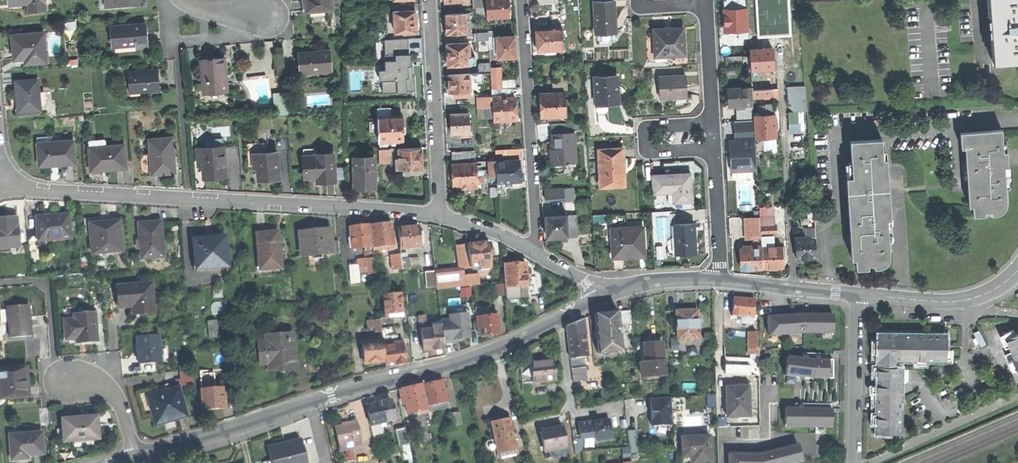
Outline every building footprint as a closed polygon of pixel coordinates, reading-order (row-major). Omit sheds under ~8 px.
[(44,14),(43,0),(7,0),(8,9),(27,8),(28,15),(44,14)] [(304,14),(328,12),(327,0),(308,0),(303,0),(304,14)] [(473,9),(483,8),(483,0),(469,0),(470,9),(473,9)] [(507,18),(506,8),(506,0),(483,0),(483,8),(484,16),(484,19),(507,18)] [(725,9),(746,8),(746,0),(724,0),(725,9)] [(757,39),(792,37),(790,0),(755,0),(757,39)] [(997,63),(1010,62),(1010,59),(1017,59),(1017,0),(992,0),(997,63)] [(591,35),(611,33),(611,19),(610,2),(590,3),(591,35)] [(473,17),(484,16),(483,8),(473,9),(473,17)] [(736,31),(748,31),(746,8),(725,9),(725,19),(726,32),(736,31)] [(392,20),(392,33),(413,32),(413,22),(413,11),(399,12),(391,12),(391,15),(388,15),(389,20),(392,20)] [(443,25),(444,35),(464,34),(464,24),(463,14),(443,15),(443,25)] [(544,16),(545,29),(558,29),(557,15),(544,16)] [(109,28),(110,48),(134,46),(134,51),(146,50),(144,37),(143,25),(109,28)] [(552,51),(559,51),(558,29),(545,29),(533,30),(534,42),(534,52),(548,51),(548,55),(552,55),(552,51)] [(648,30),(650,58),(680,56),(680,44),(679,29),(648,30)] [(749,31),(748,31),(736,31),(736,35),(746,34),(746,42),(745,42),(745,44),(746,44),(746,45),(750,45),(749,31)] [(24,66),(46,65),(43,34),(11,36),(12,49),(13,61),(24,60),(24,66)] [(373,38),(374,63),(384,63),(383,37),(373,38)] [(495,59),(512,58),(511,48),(511,37),(494,38),(495,50),(495,59)] [(445,56),(445,67),(468,66),(468,65),(473,65),(473,57),(467,57),(467,45),(444,46),(445,56)] [(729,55),(751,54),(750,49),(750,45),(746,45),(728,46),(729,55)] [(751,64),(752,69),(774,68),(773,59),(773,48),(750,49),(751,54),(751,55),(751,64)] [(296,56),(298,75),(330,73),(329,53),(309,55),(296,56)] [(727,65),(751,64),(751,55),(727,56),(727,65)] [(210,60),(199,61),(201,83),(206,83),(207,95),(225,93),(222,59),(210,60)] [(476,74),(487,73),(487,69),(487,65),(476,65),(476,74)] [(487,73),(488,82),(496,82),(498,81),(497,69),(487,69),(487,73)] [(126,73),(127,94),(157,92),(156,71),(146,72),(146,74),(140,74),(137,74),(137,72),(126,73)] [(446,85),(447,94),(467,93),(467,75),(446,76),(446,85)] [(661,100),(686,98),(686,88),(685,77),(659,78),(661,100)] [(591,106),(615,105),(614,94),(613,78),(590,79),(591,106)] [(18,113),(39,111),(37,81),(14,82),(14,94),(17,94),(17,101),(18,113)] [(498,81),(496,82),(497,90),(512,89),(512,81),(498,81)] [(753,87),(753,90),(773,89),(778,89),(778,81),(753,82),(753,87)] [(488,82),(488,90),(497,90),(496,82),(488,82)] [(805,85),(787,86),(789,106),(793,111),(807,110),(805,85)] [(754,104),(754,98),(753,90),(753,87),(729,89),(729,97),(730,106),(754,104)] [(754,98),(774,97),(773,89),(753,90),(754,98)] [(538,108),(538,119),(545,118),(545,122),(555,121),(555,118),(563,117),(562,95),(537,96),(538,108)] [(305,98),(306,108),(328,107),(327,97),(305,98)] [(480,97),(481,109),(489,108),(489,97),(480,97)] [(490,119),(490,121),(513,120),(513,110),(512,99),(505,99),(493,100),(493,97),(489,97),(489,108),(490,119)] [(765,107),(765,114),(775,114),(775,103),(765,104),(765,107)] [(481,119),(490,119),(489,108),(481,109),(481,119)] [(755,120),(756,137),(764,137),(776,136),(776,125),(775,114),(765,114),(762,114),(755,115),(755,119),(755,120)] [(448,125),(448,134),(459,134),(459,137),(467,137),(466,115),(448,115),(448,125)] [(387,141),(401,141),(400,130),(400,116),(389,117),(375,117),(375,142),(387,141)] [(756,137),(755,120),(734,121),(735,142),(756,140),(756,137)] [(960,133),(962,148),(970,148),(975,217),(988,216),(987,212),(993,211),(994,215),(1003,214),(1006,212),(1008,207),(1006,189),(1003,152),(1002,130),(960,133)] [(548,151),(549,165),(569,164),(569,152),(572,152),(571,134),(549,136),(549,146),(550,151),(548,151)] [(855,241),(857,266),(869,265),(869,261),(877,261),(877,264),(881,264),(884,262),(887,258),(888,254),(887,238),(886,216),(885,208),(885,201),(883,171),(883,165),(882,155),(881,135),(849,137),(851,173),(853,203),(854,224),(855,241)] [(777,151),(776,136),(764,137),(764,150),(771,150),(771,148),(774,148),(774,151),(777,151)] [(35,139),(38,168),(54,167),(73,165),(71,142),(51,144),(50,138),(35,139)] [(147,141),(150,176),(162,175),(173,174),(170,138),(147,141)] [(757,170),(756,140),(735,142),(729,142),(730,156),(731,171),(754,170),(757,170)] [(211,142),(211,151),(224,150),(223,141),(211,142)] [(84,149),(86,170),(97,169),(105,169),(106,171),(124,169),(121,146),(84,149)] [(393,171),(419,170),(418,159),(418,148),(395,149),(395,160),(393,160),(393,171)] [(507,155),(507,159),(520,158),(519,149),(507,150),(507,155)] [(202,169),(203,178),(214,177),(226,176),(224,150),(211,151),(196,152),(197,165),(202,165),(202,169)] [(596,188),(620,187),(619,167),(623,167),(622,161),(619,161),(619,156),(618,151),(594,151),(596,188)] [(256,165),(257,182),(266,181),(277,180),(275,153),(250,155),(251,166),(256,165)] [(449,153),(449,163),(465,162),(464,153),(449,153)] [(304,158),(305,178),(316,178),(316,183),(326,183),(335,182),(333,154),(315,155),(315,158),(304,158)] [(362,189),(373,188),(371,159),(351,159),(353,189),(362,189)] [(494,178),(494,184),(502,183),(503,187),(509,187),(509,183),(518,183),(518,180),(521,178),(521,175),(517,173),(517,169),(517,162),(498,163),(493,163),(494,178)] [(473,165),(449,166),(450,176),(450,186),(458,186),(459,190),(474,189),(474,185),(480,185),(480,177),(473,177),(473,165)] [(754,180),(754,170),(731,171),(731,181),(754,180)] [(649,177),(649,195),(673,194),(673,204),(688,204),(687,189),(687,175),(649,177)] [(542,191),(542,202),(560,201),(560,204),(569,204),(568,190),(542,191)] [(802,227),(807,227),(815,226),(814,210),(801,211),(802,227)] [(48,217),(34,218),(35,241),(67,239),(65,216),(48,217)] [(572,216),(562,217),(563,238),(573,238),(572,216)] [(543,230),(544,240),(563,238),(562,217),(542,218),(543,230)] [(16,247),(13,218),(0,220),(0,248),(16,247)] [(747,219),(748,228),(761,227),(761,225),(760,218),(747,219)] [(86,225),(89,255),(119,252),(117,222),(99,224),(86,225)] [(136,225),(138,260),(161,258),(158,224),(146,225),(136,225)] [(367,226),(370,249),(389,246),(387,224),(375,225),(367,226)] [(761,227),(761,235),(772,234),(778,234),(777,224),(761,225),(761,227)] [(350,247),(350,249),(366,248),(364,226),(356,227),(348,228),(349,235),(350,247)] [(671,256),(691,255),(690,241),(689,226),(670,227),(669,227),(671,256)] [(807,227),(807,237),(816,237),(815,226),(807,227)] [(748,236),(755,235),(761,235),(761,227),(748,228),(748,236)] [(401,249),(416,247),(414,228),(403,229),(394,229),(396,249),(401,249)] [(621,259),(636,258),(634,228),(606,230),(608,260),(621,259)] [(296,234),(299,258),(329,254),(326,231),(309,233),(296,234)] [(266,269),(277,268),(274,233),(264,234),(254,235),(256,256),(257,270),(266,269)] [(761,235),(762,248),(772,247),(772,234),(761,235)] [(798,259),(817,258),(816,237),(807,237),(796,238),(797,248),(798,259)] [(192,241),(195,270),(226,267),(223,238),(207,240),(192,241)] [(464,246),(466,268),(476,267),(477,271),(488,269),(487,257),(491,256),(490,250),(486,250),(485,243),(473,245),(464,246)] [(455,269),(466,268),(464,246),(453,247),(455,269)] [(772,247),(762,248),(764,268),(784,267),(783,257),(783,247),(772,247)] [(742,270),(764,268),(762,248),(756,248),(741,249),(742,260),(742,270)] [(391,265),(398,264),(396,249),(390,250),(391,265)] [(402,255),(401,249),(396,249),(398,264),(398,269),(406,269),(405,255),(402,255)] [(258,273),(266,269),(257,270),(256,256),(253,256),(254,270),(258,273)] [(365,276),(371,275),(370,260),(363,260),(365,276)] [(350,284),(358,283),(356,264),(348,265),(350,284)] [(501,265),(502,290),(523,289),(523,285),(522,279),(527,279),(526,273),(522,273),(521,264),(511,265),(501,265)] [(423,289),(433,287),(431,275),(431,272),(421,274),(423,289)] [(433,287),(433,291),(457,288),(456,278),(455,272),(443,273),(431,275),(433,287)] [(470,276),(461,277),(456,278),(457,288),(472,286),(470,276)] [(113,287),(115,308),(124,308),(129,307),(129,315),(150,314),(148,285),(113,287)] [(392,315),(398,315),(397,295),(379,296),(381,316),(385,316),(392,315)] [(742,316),(753,317),(754,300),(743,299),(734,298),(732,315),(742,316)] [(5,308),(7,338),(17,338),(29,337),(27,306),(5,308)] [(599,354),(621,351),(619,325),(632,324),(630,310),(608,313),(595,314),(599,354)] [(678,339),(698,338),(697,310),(688,310),(676,310),(678,339)] [(768,315),(770,335),(805,333),(835,333),(834,313),(803,313),(768,315)] [(73,339),(73,344),(83,343),(93,342),(91,314),(71,316),(71,321),(61,322),(63,340),(73,339)] [(386,328),(385,316),(381,316),(381,320),(376,320),(377,322),(377,329),(383,328),(386,328)] [(473,319),(475,337),(496,334),(494,316),(473,319)] [(759,318),(753,317),(752,324),(749,324),(749,332),(757,332),(759,332),(759,318)] [(436,319),(437,327),(438,337),(445,336),(443,318),(436,319)] [(570,358),(587,356),(582,319),(574,322),(566,325),(570,358)] [(207,339),(217,338),(215,322),(206,323),(207,339)] [(429,351),(440,349),(438,337),(437,327),(433,328),(434,331),(418,333),(420,352),(429,351)] [(1017,374),(1017,330),(1013,333),(1011,327),(1002,331),(1014,356),(1010,358),(1017,374)] [(878,363),(878,366),(900,367),(900,360),(947,360),(947,349),(943,349),(943,334),(912,334),(912,337),(897,337),(897,334),(878,333),(877,359),(878,359),(878,363)] [(267,366),(267,374),(279,373),(293,371),(289,335),(264,337),(264,344),(256,344),(257,353),(258,367),(267,366)] [(448,336),(445,336),(438,337),(440,349),(450,348),(448,336)] [(136,358),(136,365),(156,363),(155,337),(133,338),(134,353),(135,353),(136,358)] [(252,354),(257,353),(256,344),(264,344),(264,337),(251,339),(252,354)] [(371,364),(380,363),(378,345),(378,341),(359,343),(360,351),(358,351),(359,358),(361,357),(362,365),(371,364)] [(641,377),(664,374),(660,342),(651,343),(643,344),(644,353),(640,354),(641,364),(640,364),(641,377)] [(399,343),(378,345),(380,363),(381,368),(391,367),(401,365),(399,343)] [(815,359),(788,356),(786,374),(813,378),(829,378),(829,359),(815,359)] [(532,382),(555,379),(552,360),(540,361),(530,363),(532,382)] [(522,383),(532,382),(530,363),(520,364),(522,383)] [(901,367),(900,367),(878,366),(877,366),(877,380),(901,380),(901,378),(905,378),(905,369),(901,369),(901,367)] [(573,382),(582,380),(580,368),(571,369),(573,382)] [(26,399),(25,390),(25,382),(22,382),(21,369),(0,371),(0,401),(26,399)] [(198,375),(198,385),(211,384),(211,389),(213,388),(212,374),(198,375)] [(432,382),(422,384),(427,406),(432,405),(446,401),(441,379),(432,382)] [(877,387),(877,395),(901,395),(901,387),(901,380),(877,380),(877,387)] [(409,387),(402,388),(408,413),(424,409),(427,408),(427,406),(422,384),(409,387)] [(199,390),(200,410),(210,409),(221,409),(221,400),(225,400),(224,392),(220,393),(219,388),(213,388),(211,389),(199,390)] [(727,388),(728,418),(750,417),(749,388),(745,388),(745,389),(741,389),(738,389),(738,388),(727,388)] [(144,398),(152,426),(166,422),(183,417),(175,389),(144,398)] [(708,408),(716,407),(715,394),(707,394),(708,408)] [(876,433),(900,433),(901,415),(899,415),(899,408),(901,409),(901,395),(877,395),(876,408),(879,408),(879,419),(876,419),(876,433)] [(650,399),(652,426),(673,425),(671,397),(650,399)] [(366,405),(371,425),(385,421),(395,419),(390,399),(378,402),(366,405)] [(447,406),(446,401),(432,405),(433,410),(447,406)] [(833,409),(786,408),(786,427),(833,428),(833,409)] [(452,418),(455,431),(462,429),(460,416),(452,418)] [(59,420),(61,443),(91,440),(91,438),(96,437),(94,417),(76,419),(59,420)] [(497,450),(515,447),(509,418),(499,420),(491,422),(497,450)] [(580,433),(580,438),(580,439),(596,437),(596,441),(611,439),(608,420),(594,422),(594,424),(590,424),(591,428),(579,429),(580,433)] [(344,426),(336,428),(341,451),(353,448),(353,446),(361,444),(356,421),(347,423),(347,425),(344,426)] [(386,426),(385,421),(371,425),(373,435),(383,432),(382,427),(386,426)] [(398,445),(409,443),(405,427),(395,430),(398,445)] [(540,432),(543,450),(566,446),(562,427),(552,429),(540,432)] [(631,453),(639,452),(637,430),(629,430),(631,453)] [(9,462),(21,461),(20,457),(29,456),(42,455),(40,438),(17,440),(17,435),(7,436),(9,462)] [(711,462),(710,436),(681,437),(682,457),(690,457),(690,462),(693,462),(700,462),(711,462)] [(574,452),(582,451),(580,439),(580,438),(572,439),(574,452)] [(262,462),(307,462),(301,440),(282,444),(267,448),(270,461),(262,462)] [(763,454),(730,454),(730,462),(794,462),(803,461),(799,444),(763,454)] [(517,454),(515,447),(497,450),(499,458),(517,454)]
